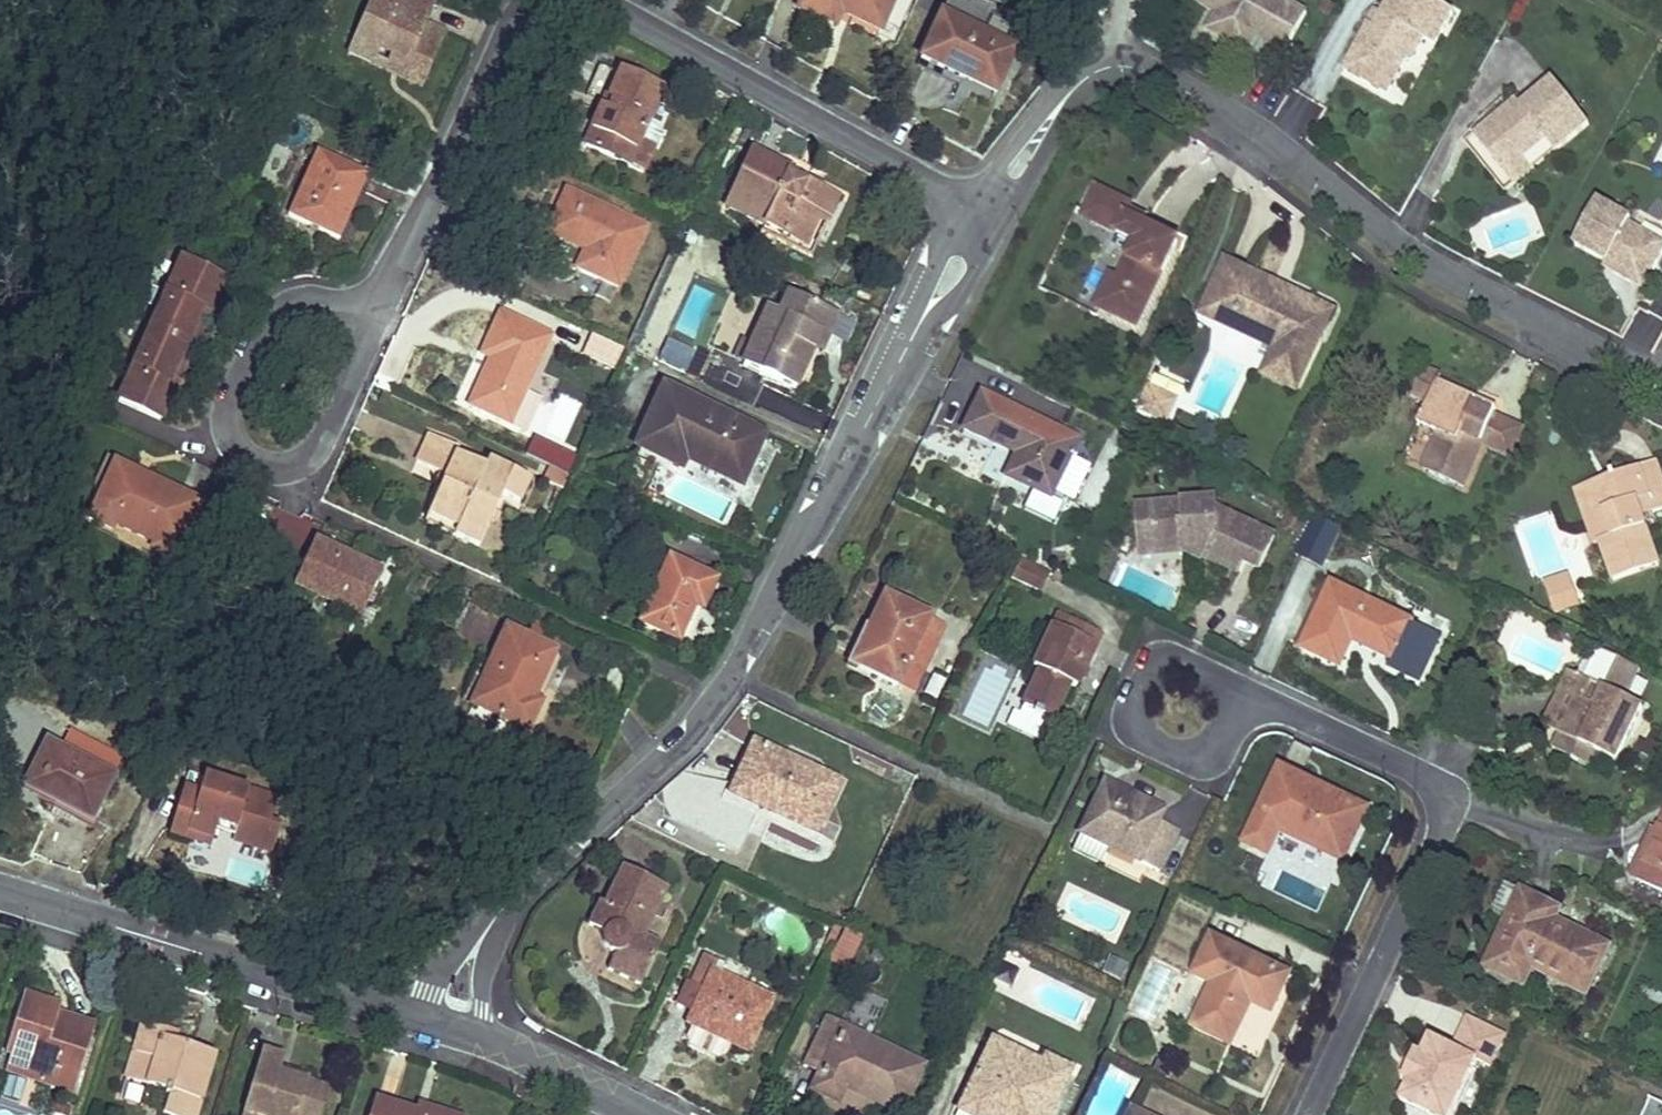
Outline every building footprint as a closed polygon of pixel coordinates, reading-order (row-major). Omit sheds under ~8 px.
[(352,49),(374,59),(380,47),(431,71),(448,33),(428,23),(437,0),(436,0),(374,0),(352,49)] [(844,10),(884,28),(896,0),(805,0),(802,7),(838,23),(844,10)] [(1274,0),(1195,0),(1193,4),(1217,18),(1208,34),(1242,53),(1251,37),(1282,54),(1303,16),(1274,0)] [(1451,15),(1424,0),(1389,0),(1372,30),(1366,27),(1340,72),(1384,97),(1404,62),(1408,65),(1420,44),(1431,50),(1451,15)] [(999,95),(1018,51),(944,18),(924,62),(999,95)] [(1155,53),(1161,44),(1146,35),(1140,45),(1155,53)] [(1399,105),(1431,50),(1420,44),(1408,65),(1404,62),(1384,97),(1399,105)] [(431,71),(380,47),(374,59),(425,83),(431,71)] [(604,110),(588,144),(631,164),(642,140),(664,93),(624,74),(607,111),(604,110)] [(1553,154),(1586,127),(1551,83),(1506,119),(1502,115),(1471,140),(1496,171),(1515,156),(1520,163),(1544,143),(1553,154)] [(642,140),(631,164),(648,172),(659,148),(642,140)] [(1503,195),(1553,154),(1544,143),(1520,163),(1515,156),(1496,171),(1471,140),(1464,146),(1503,195)] [(290,218),(342,241),(371,177),(319,154),(290,218)] [(820,219),(828,223),(839,200),(807,184),(805,187),(791,180),(794,174),(755,155),(728,209),(784,236),(788,227),(811,238),(820,219)] [(582,268),(601,278),(621,287),(648,229),(570,192),(552,231),(591,249),(582,268)] [(1132,207),(1102,192),(1088,220),(1141,246),(1125,280),(1116,276),(1101,310),(1140,330),(1181,244),(1128,218),(1132,207)] [(1661,259),(1661,247),(1628,229),(1630,225),(1597,206),(1573,250),(1606,268),(1608,265),(1619,270),(1614,279),(1631,288),(1641,271),(1652,277),(1661,259)] [(788,227),(784,236),(806,247),(811,238),(788,227)] [(179,387),(173,384),(204,313),(210,316),(225,282),(183,263),(121,401),(164,421),(179,387)] [(1328,314),(1307,304),(1309,300),(1247,272),(1247,274),(1225,264),(1214,287),(1221,291),(1208,318),(1230,328),(1233,323),(1256,333),(1275,350),(1263,376),(1297,391),(1322,337),(1318,336),(1328,314)] [(1604,273),(1614,279),(1619,270),(1608,265),(1606,268),(1604,273)] [(1642,294),(1652,277),(1641,271),(1631,288),(1642,294)] [(824,337),(831,340),(841,317),(792,295),(784,314),(774,310),(748,367),(799,390),(824,337)] [(474,406),(528,431),(542,400),(528,393),(553,338),(503,315),(484,356),(495,361),(474,406)] [(1233,323),(1230,328),(1275,350),(1256,333),(1233,323)] [(626,348),(594,333),(586,351),(616,366),(626,348)] [(1410,397),(1428,405),(1418,426),(1438,435),(1422,470),(1461,488),(1497,410),(1474,400),(1470,408),(1433,391),(1439,377),(1423,369),(1410,397)] [(1174,404),(1152,387),(1142,408),(1167,420),(1174,404)] [(687,460),(743,485),(765,436),(669,392),(643,448),(684,466),(687,460)] [(1046,496),(1069,449),(1047,438),(1052,428),(981,392),(963,428),(1016,454),(1005,475),(1046,496)] [(1488,447),(1517,453),(1524,423),(1495,417),(1488,447)] [(1084,444),(1052,428),(1047,438),(1069,449),(1046,496),(1057,500),(1084,444)] [(481,547),(506,499),(520,506),(532,483),(491,462),(486,471),(458,457),(462,451),(433,436),(420,462),(449,476),(430,514),(461,529),(458,536),(481,547)] [(581,456),(563,447),(554,466),(572,475),(581,456)] [(1648,501),(1653,515),(1661,512),(1661,481),(1656,463),(1611,479),(1616,494),(1587,504),(1601,543),(1598,544),(1612,583),(1659,566),(1643,518),(1638,504),(1648,501)] [(157,545),(155,550),(178,560),(203,503),(116,465),(91,521),(113,531),(115,526),(157,545)] [(1616,494),(1611,479),(1576,491),(1594,545),(1598,544),(1601,543),(1587,504),(1616,494)] [(1638,504),(1643,518),(1653,515),(1648,501),(1638,504)] [(1261,571),(1277,538),(1222,513),(1221,503),(1165,508),(1166,526),(1153,527),(1155,559),(1185,557),(1196,541),(1214,550),(1208,561),(1242,576),(1247,565),(1261,571)] [(1165,508),(1140,510),(1144,559),(1155,559),(1153,527),(1166,526),(1165,508)] [(1324,567),(1342,528),(1315,516),(1297,555),(1324,567)] [(1196,541),(1185,557),(1206,566),(1208,561),(1214,550),(1196,541)] [(297,587),(364,618),(384,575),(317,544),(297,587)] [(682,640),(698,605),(707,608),(719,580),(674,560),(646,624),(682,640)] [(1053,578),(1023,564),(1016,579),(1045,594),(1053,578)] [(1567,582),(1547,589),(1555,614),(1575,607),(1567,582)] [(1351,639),(1371,649),(1392,659),(1410,622),(1333,585),(1302,648),(1339,665),(1351,639)] [(851,664),(913,694),(945,627),(883,597),(851,664)] [(1100,634),(1070,620),(1063,634),(1051,629),(1033,668),(1038,671),(1021,709),(1028,713),(1050,723),(1068,685),(1074,688),(1085,664),(1082,662),(1090,645),(1094,647),(1100,634)] [(563,639),(538,627),(531,642),(556,654),(563,639)] [(477,706),(532,730),(544,705),(536,702),(558,655),(556,654),(531,642),(510,633),(477,706)] [(1624,700),(1638,670),(1600,652),(1586,682),(1560,736),(1553,751),(1592,770),(1596,762),(1599,754),(1616,762),(1641,708),(1624,700)] [(1560,736),(1586,682),(1569,674),(1543,728),(1560,736)] [(1041,742),(1050,723),(1028,713),(1019,732),(1041,742)] [(812,832),(836,782),(754,743),(730,793),(812,832)] [(26,792),(94,825),(117,778),(49,745),(26,792)] [(1266,854),(1272,843),(1277,830),(1342,860),(1365,809),(1279,769),(1245,844),(1266,854)] [(207,776),(191,771),(185,788),(201,793),(207,776)] [(271,821),(278,797),(207,776),(201,793),(185,788),(178,810),(194,816),(191,831),(216,837),(218,831),(220,823),(239,828),(237,836),(241,839),(273,850),(281,824),(271,821)] [(1177,831),(1166,826),(1155,821),(1161,810),(1104,783),(1080,834),(1158,870),(1177,831)] [(194,816),(178,810),(171,831),(213,844),(216,837),(191,831),(194,816)] [(239,828),(220,823),(218,831),(237,836),(239,828)] [(1637,879),(1661,891),(1661,832),(1660,831),(1637,879)] [(587,928),(601,935),(600,936),(600,939),(601,943),(603,948),(604,950),(607,952),(610,954),(614,955),(607,968),(639,984),(657,947),(641,939),(664,891),(621,870),(603,907),(598,905),(587,928)] [(1584,991),(1595,969),(1606,947),(1551,921),(1556,911),(1523,896),(1488,969),(1523,985),(1531,966),(1584,991)] [(847,971),(864,938),(844,928),(828,961),(847,971)] [(1193,1028),(1229,1045),(1250,1003),(1269,1012),(1287,975),(1211,938),(1193,975),(1213,985),(1193,1028)] [(688,1012),(684,1022),(695,1027),(689,1039),(692,1046),(721,1059),(728,1057),(733,1045),(744,1051),(768,1000),(711,973),(716,962),(701,955),(688,983),(699,988),(688,1012)] [(1108,957),(1103,972),(1122,978),(1127,963),(1108,957)] [(699,988),(688,983),(677,1007),(688,1012),(699,988)] [(72,1095),(94,1025),(57,1014),(59,1008),(23,996),(5,1055),(47,1068),(41,1086),(72,1095)] [(1466,1015),(1450,1048),(1430,1039),(1401,1101),(1430,1114),(1453,1114),(1478,1061),(1493,1068),(1508,1035),(1466,1015)] [(214,1056),(164,1036),(165,1031),(143,1024),(125,1079),(168,1094),(162,1114),(165,1114),(194,1114),(214,1056)] [(836,1101),(843,1086),(898,1112),(919,1069),(825,1024),(804,1067),(820,1075),(813,1090),(836,1101)] [(1067,1071),(1045,1060),(1042,1066),(991,1042),(958,1112),(965,1114),(1046,1114),(1067,1071)] [(327,1089),(278,1076),(282,1058),(259,1052),(242,1114),(320,1114),(327,1089)] [(419,1104),(416,1110),(376,1097),(370,1114),(452,1114),(419,1104)]
